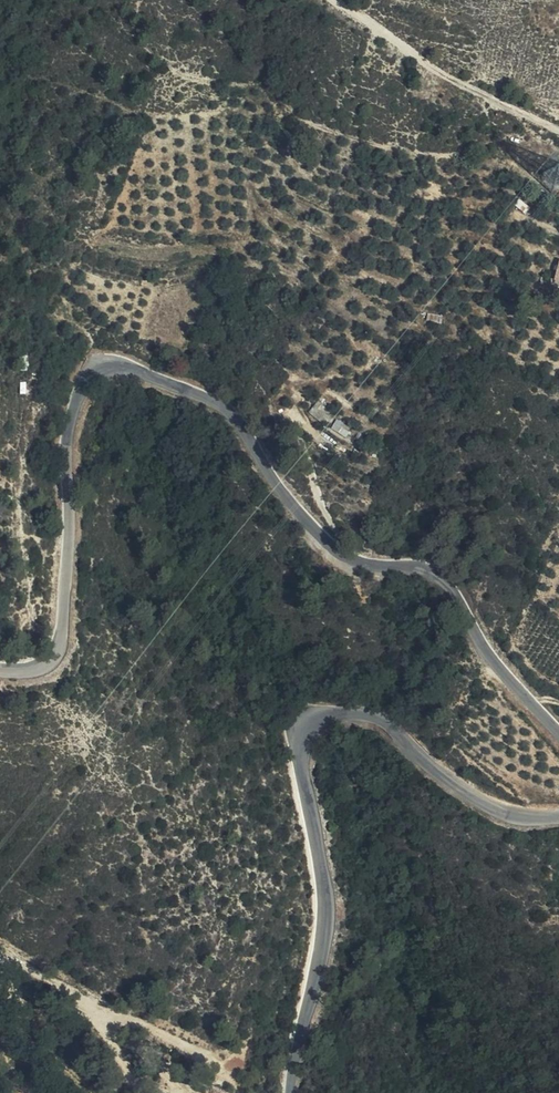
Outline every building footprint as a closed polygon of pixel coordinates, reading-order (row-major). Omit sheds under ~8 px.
[(553,271),(549,290),(558,292),(558,273),(553,271)] [(310,412),(325,422),(334,410),(319,400),(310,412)] [(337,421),(333,429),(348,436),(352,427),(337,421)]
